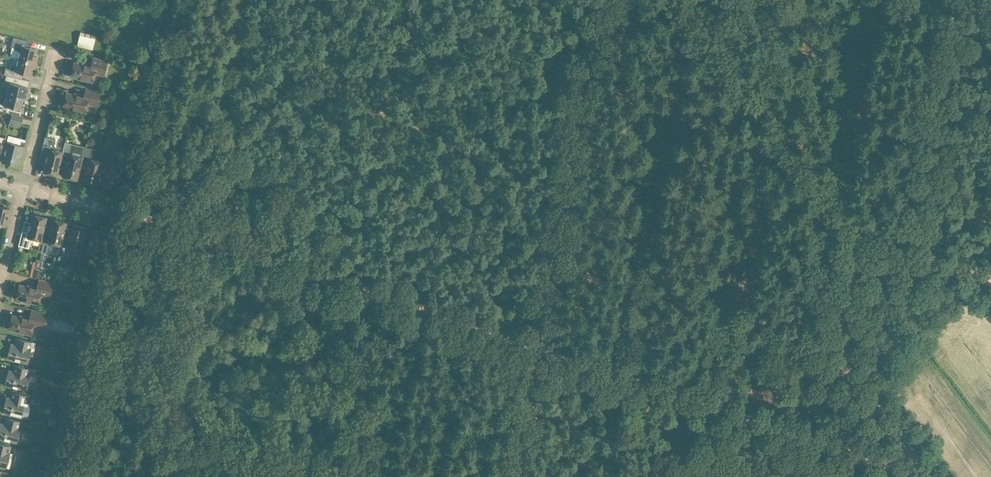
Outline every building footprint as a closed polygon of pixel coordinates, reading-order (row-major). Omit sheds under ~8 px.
[(95,35),(81,32),(78,45),(92,49),(95,35)] [(11,47),(12,47),(9,56),(18,58),(37,62),(38,56),(36,56),(38,49),(27,47),(29,41),(13,37),(11,47)] [(95,73),(100,74),(104,75),(105,73),(107,64),(111,65),(111,61),(93,57),(91,64),(88,63),(88,66),(74,62),(70,76),(93,81),(95,73)] [(6,75),(20,78),(21,72),(31,75),(33,68),(35,68),(37,62),(18,58),(16,65),(11,64),(9,69),(6,68),(4,74),(6,75)] [(6,93),(30,99),(31,95),(27,94),(28,87),(29,80),(20,78),(6,75),(4,81),(9,83),(6,93)] [(63,106),(86,112),(87,106),(88,103),(97,106),(101,91),(85,87),(84,94),(81,94),(80,96),(66,92),(63,106)] [(12,113),(23,116),(21,115),(22,109),(23,109),(25,102),(28,103),(30,99),(6,93),(4,104),(0,103),(0,110),(12,113)] [(23,116),(12,113),(10,122),(21,125),(23,116)] [(54,145),(56,139),(45,137),(41,152),(48,153),(43,171),(57,175),(61,157),(63,152),(55,150),(56,147),(54,145)] [(22,154),(24,147),(25,147),(26,141),(21,140),(19,145),(7,142),(2,161),(17,165),(20,153),(22,154)] [(85,146),(76,144),(65,142),(63,152),(61,157),(68,158),(63,176),(77,179),(81,162),(85,146)] [(103,161),(102,161),(95,160),(96,157),(94,154),(95,149),(85,146),(81,162),(87,163),(83,181),(97,184),(101,166),(103,161)] [(115,156),(115,154),(105,151),(102,161),(103,161),(101,166),(107,168),(103,186),(117,189),(122,166),(124,161),(121,158),(115,156)] [(6,226),(10,208),(0,206),(0,225),(6,226)] [(28,232),(22,230),(18,245),(29,248),(30,243),(33,241),(34,238),(41,240),(42,235),(47,217),(33,214),(28,232)] [(53,243),(61,245),(62,240),(66,222),(53,219),(48,237),(42,235),(41,240),(38,250),(49,253),(50,248),(53,246),(53,243)] [(81,250),(82,245),(86,227),(73,224),(68,242),(62,240),(61,245),(58,255),(69,258),(70,252),(73,251),(73,248),(81,250)] [(93,253),(101,255),(104,241),(106,232),(92,229),(88,246),(82,245),(81,250),(78,260),(89,263),(90,257),(93,256),(93,253)] [(35,269),(33,277),(40,279),(41,271),(35,269)] [(49,300),(51,295),(54,283),(39,279),(38,279),(37,286),(34,286),(33,288),(19,284),(16,298),(39,304),(40,297),(49,300)] [(33,327),(45,330),(46,326),(49,314),(31,310),(29,317),(26,316),(26,318),(12,315),(8,329),(31,334),(33,327)] [(7,358),(27,363),(29,355),(33,356),(36,342),(16,338),(15,344),(12,343),(11,343),(10,344),(10,346),(7,358)] [(75,346),(75,347),(75,348),(75,349),(76,350),(77,351),(78,351),(79,351),(80,351),(81,351),(82,350),(83,349),(83,348),(84,347),(84,346),(83,345),(83,344),(82,343),(81,343),(80,342),(79,342),(78,342),(77,343),(76,344),(75,345),(75,346)] [(8,371),(8,373),(5,385),(32,391),(37,370),(14,365),(13,371),(10,370),(8,370),(8,371)] [(66,377),(65,383),(75,386),(76,380),(66,377)] [(54,395),(56,389),(36,383),(34,389),(54,395)] [(26,402),(27,395),(12,391),(10,398),(8,397),(6,397),(6,398),(5,400),(3,411),(10,413),(10,414),(9,414),(9,415),(22,418),(22,417),(21,417),(21,416),(27,417),(31,403),(26,402)] [(17,442),(20,428),(21,421),(6,417),(4,424),(1,423),(0,423),(0,438),(17,442)] [(62,429),(64,421),(56,419),(54,427),(62,429)] [(6,467),(10,468),(13,453),(10,452),(9,452),(11,446),(0,443),(0,465),(6,467)]
